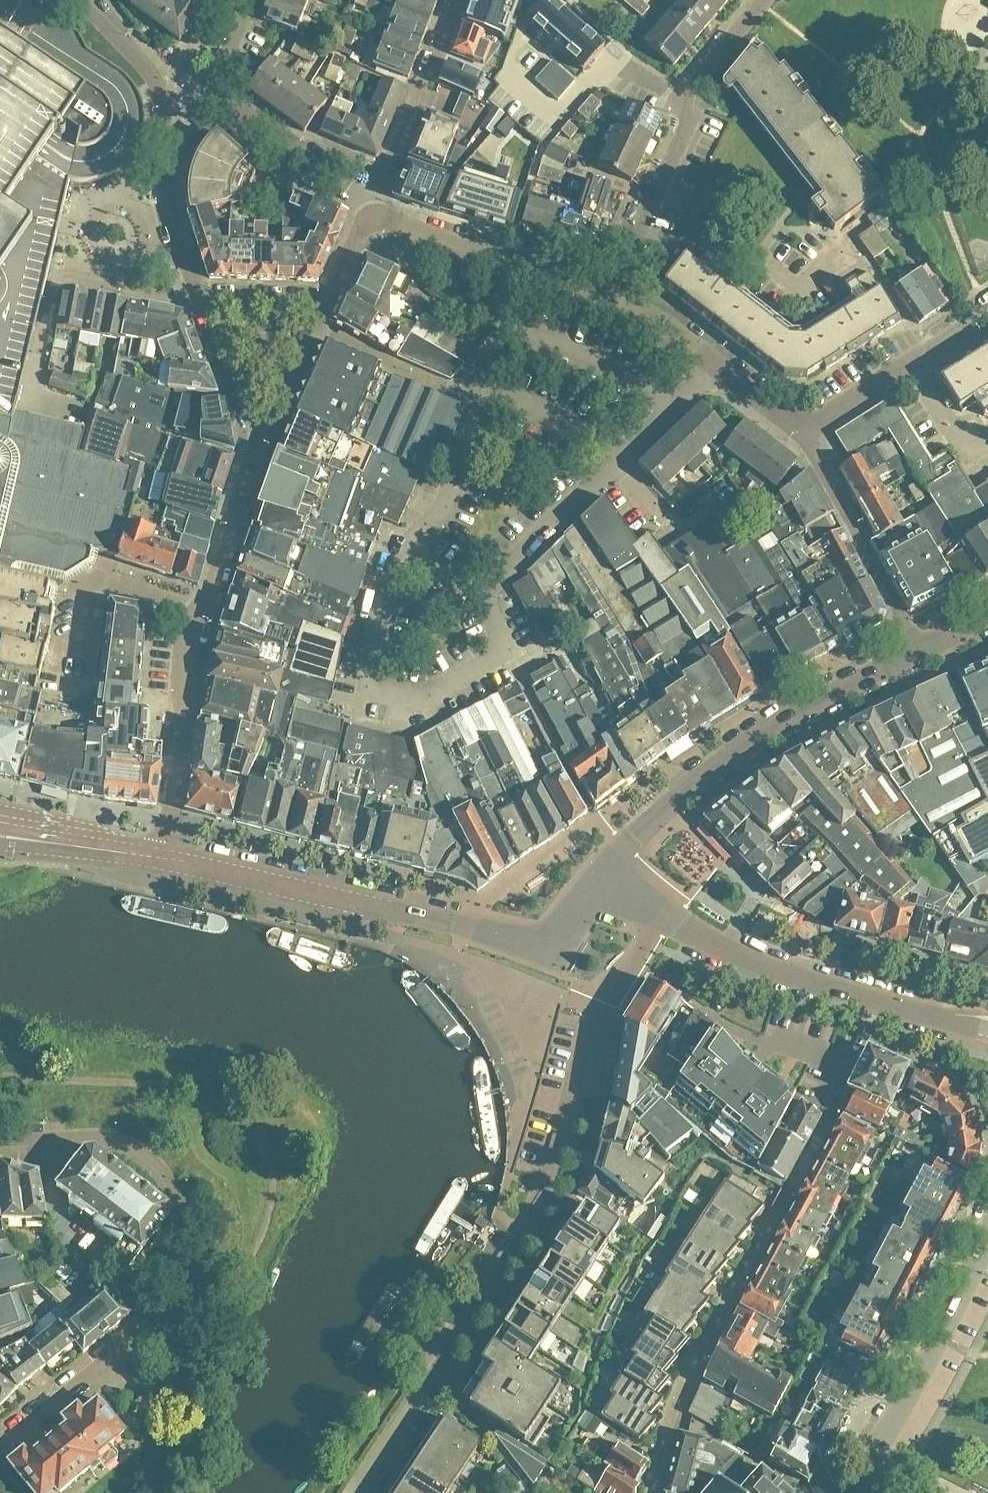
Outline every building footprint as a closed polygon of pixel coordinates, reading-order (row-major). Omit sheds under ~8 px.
[(166,0),(133,0),(131,4),(160,26),(174,6),(166,0)] [(201,10),(187,0),(178,0),(174,6),(160,26),(179,40),(190,25),(192,26),(193,25),(191,24),(201,10)] [(201,10),(209,0),(187,0),(201,10)] [(303,12),(271,0),(268,0),(261,19),(296,32),(303,12)] [(308,0),(271,0),(303,12),(308,0)] [(437,1),(433,0),(397,0),(394,8),(430,21),(437,1)] [(463,23),(484,31),(488,33),(504,39),(518,0),(471,0),(463,23)] [(525,18),(583,70),(604,46),(552,0),(541,0),(536,5),(525,18)] [(623,1),(633,9),(640,0),(624,0),(623,1)] [(650,7),(641,0),(640,0),(633,9),(642,16),(650,7)] [(701,0),(679,0),(674,6),(702,30),(717,13),(701,0)] [(717,13),(728,0),(701,0),(717,13)] [(702,30),(674,6),(659,24),(688,48),(702,30)] [(422,40),(430,21),(394,8),(387,27),(422,40)] [(34,331),(62,211),(69,181),(69,180),(74,181),(76,181),(78,181),(83,181),(87,181),(89,181),(91,181),(96,180),(98,179),(102,178),(108,176),(112,174),(114,173),(116,172),(119,169),(123,166),(124,165),(126,163),(129,160),(130,159),(133,155),(135,151),(136,150),(138,146),(140,142),(142,137),(142,135),(143,131),(144,129),(144,127),(144,122),(145,118),(144,113),(144,110),(143,106),(142,103),(141,97),(139,93),(136,88),(134,84),(132,82),(131,80),(128,76),(125,73),(123,72),(121,70),(117,67),(88,47),(79,31),(47,10),(45,13),(35,28),(25,44),(6,31),(0,27),(0,579),(39,588),(39,587),(38,587),(42,569),(3,559),(9,531),(24,451),(30,415),(15,412),(34,331)] [(332,13),(329,22),(340,26),(344,17),(332,13)] [(337,36),(340,26),(329,22),(325,31),(337,36)] [(347,23),(343,32),(354,36),(358,27),(347,23)] [(497,47),(480,40),(484,31),(463,23),(453,52),(484,64),(497,47)] [(688,48),(659,24),(644,42),(673,66),(688,48)] [(415,59),(422,40),(387,27),(380,46),(415,59)] [(351,45),(354,36),(343,32),(340,41),(351,45)] [(291,52),(301,57),(306,45),(297,41),(291,52)] [(843,136),(829,118),(825,121),(816,108),(807,97),(811,94),(796,76),(793,79),(783,66),(779,69),(763,49),(756,43),(757,42),(756,41),(750,49),(723,82),(723,83),(722,84),(722,85),(722,86),(723,87),(723,88),(724,89),(725,90),(726,90),(727,91),(729,91),(731,90),(736,86),(758,114),(759,112),(766,121),(764,122),(790,155),(792,154),(799,163),(797,164),(822,196),(810,205),(817,214),(824,223),(827,221),(834,230),(838,226),(842,231),(880,201),(876,197),(882,193),(872,180),(875,178),(861,160),(858,162),(848,150),(839,139),(843,136)] [(415,59),(380,46),(371,42),(363,62),(408,79),(415,59)] [(316,50),(306,45),(301,57),(310,62),(316,50)] [(341,69),(346,58),(334,54),(330,65),(341,69)] [(556,64),(550,58),(542,68),(547,73),(556,64)] [(267,103),(289,73),(270,59),(247,89),(249,90),(248,92),(249,93),(250,91),(267,103)] [(473,97),(482,74),(449,60),(439,83),(473,97)] [(358,77),(361,69),(349,64),(346,72),(358,77)] [(547,73),(553,78),(561,69),(556,64),(547,73)] [(542,68),(533,77),(539,82),(547,73),(542,68)] [(561,80),(567,74),(561,69),(553,78),(558,83),(561,80)] [(355,85),(358,77),(346,72),(343,80),(355,85)] [(285,117),(307,87),(289,73),(267,103),(283,115),(282,117),(283,118),(284,116),(285,117)] [(539,82),(545,87),(553,78),(547,73),(539,82)] [(569,87),(575,81),(567,74),(561,80),(569,87)] [(545,87),(550,92),(556,86),(558,83),(553,78),(545,87)] [(391,122),(405,88),(383,79),(368,112),(391,122)] [(351,93),(355,85),(343,80),(339,88),(351,93)] [(556,86),(564,93),(569,87),(561,80),(558,83),(556,86)] [(550,92),(559,99),(564,93),(556,86),(550,92)] [(304,131),(327,101),(307,87),(285,117),(286,117),(285,119),(286,120),(287,118),(304,131)] [(461,94),(453,114),(460,117),(469,97),(461,94)] [(601,104),(591,95),(584,103),(594,112),(601,104)] [(651,138),(661,117),(628,101),(617,123),(651,138)] [(587,120),(594,112),(584,103),(577,111),(587,120)] [(355,147),(364,124),(330,110),(321,132),(355,147)] [(453,139),(458,125),(428,111),(421,127),(453,139)] [(376,156),(391,122),(368,112),(364,124),(355,147),(376,156)] [(507,116),(496,129),(506,137),(517,125),(507,116)] [(570,138),(578,129),(569,121),(561,130),(570,138)] [(641,159),(651,138),(617,123),(608,143),(641,159)] [(460,150),(450,146),(453,139),(421,127),(410,155),(442,167),(445,161),(454,164),(456,160),(456,161),(460,150)] [(244,200),(255,172),(247,164),(212,133),(205,141),(201,147),(199,150),(197,153),(195,156),(193,162),(192,165),(190,170),(189,173),(188,178),(187,183),(186,189),(186,194),(187,201),(187,205),(188,212),(188,213),(189,213),(244,200)] [(564,165),(570,153),(550,143),(544,156),(564,165)] [(631,181),(641,159),(608,143),(598,165),(631,181)] [(394,196),(439,211),(455,174),(455,173),(448,170),(446,176),(410,163),(394,196)] [(545,179),(549,167),(541,164),(537,177),(545,179)] [(553,182),(557,169),(549,167),(545,179),(553,182)] [(561,184),(565,172),(557,169),(553,182),(561,184)] [(455,174),(439,211),(474,221),(474,222),(488,226),(488,225),(511,232),(522,194),(511,191),(462,177),(455,174)] [(600,222),(611,186),(588,179),(577,214),(600,222)] [(278,209),(287,190),(266,181),(258,200),(278,209)] [(337,237),(346,216),(347,216),(348,214),(320,202),(319,203),(294,193),(289,207),(309,214),(305,223),(318,229),(337,237)] [(557,233),(565,210),(530,199),(522,222),(557,233)] [(244,215),(244,202),(231,205),(228,278),(229,278),(250,278),(250,279),(251,279),(251,240),(254,241),(254,220),(254,215),(244,215)] [(228,278),(231,205),(230,204),(189,214),(189,213),(188,213),(205,266),(205,268),(206,268),(208,276),(208,277),(209,278),(210,278),(210,277),(228,278)] [(878,233),(896,221),(884,206),(868,218),(873,226),(878,233)] [(592,244),(600,222),(577,214),(565,210),(557,233),(592,244)] [(296,280),(299,249),(299,232),(300,232),(300,219),(283,211),(283,232),(282,249),(275,249),(273,280),(273,279),(296,280)] [(273,280),(275,249),(275,238),(267,238),(268,220),(254,220),(254,241),(251,240),(251,279),(273,280)] [(889,248),(878,233),(873,226),(858,237),(873,258),(889,248)] [(317,281),(337,237),(318,229),(309,249),(299,249),(296,280),(296,281),(317,281)] [(413,277),(400,271),(400,269),(365,254),(345,298),(379,316),(409,332),(411,333),(434,346),(446,326),(423,312),(397,298),(399,293),(405,295),(413,277)] [(826,369),(882,334),(900,322),(868,271),(854,280),(851,279),(845,283),(844,286),(852,299),(800,332),(794,332),(791,330),(787,334),(685,254),(661,285),(765,366),(768,362),(783,374),(807,375),(823,365),(826,369)] [(950,302),(929,272),(933,269),(922,254),(910,263),(909,261),(902,266),(907,273),(934,313),(950,302)] [(934,313),(907,273),(899,279),(901,283),(894,288),(918,323),(934,313)] [(78,331),(85,292),(64,288),(56,327),(78,331)] [(99,335),(106,296),(85,292),(78,331),(81,332),(79,343),(98,347),(100,336),(99,335)] [(121,337),(128,300),(106,296),(99,335),(100,336),(120,339),(120,337),(121,337)] [(411,333),(409,332),(379,316),(345,298),(335,320),(397,356),(411,333)] [(207,368),(188,316),(183,311),(128,300),(121,337),(117,357),(137,360),(207,368)] [(466,362),(434,346),(411,333),(397,356),(450,379),(466,362)] [(459,421),(465,407),(379,369),(381,365),(326,341),(318,359),(459,421)] [(938,374),(962,412),(987,395),(987,342),(938,374)] [(217,395),(207,368),(137,360),(117,357),(113,374),(120,375),(171,393),(171,389),(212,394),(217,395)] [(459,421),(318,359),(310,377),(451,439),(459,421)] [(71,378),(72,377),(53,370),(48,385),(68,392),(73,378),(71,378)] [(72,377),(71,378),(73,378),(68,392),(86,399),(92,375),(73,371),(72,377)] [(107,410),(119,376),(106,373),(94,406),(107,410)] [(171,393),(120,375),(114,391),(204,422),(229,424),(224,400),(217,400),(217,395),(212,394),(171,389),(171,393)] [(451,439),(310,377),(302,394),(430,451),(436,438),(449,443),(451,439)] [(204,422),(114,391),(111,400),(108,410),(172,433),(200,442),(233,450),(234,450),(229,424),(204,422)] [(430,451),(302,394),(294,413),(422,469),(430,451)] [(974,490),(949,450),(933,461),(920,440),(892,396),(835,433),(849,455),(889,429),(925,489),(935,503),(936,505),(956,536),(984,578),(987,576),(987,513),(974,490)] [(725,428),(702,404),(686,419),(709,443),(717,451),(723,445),(725,446),(732,436),(725,428)] [(233,457),(213,450),(131,425),(91,410),(86,428),(79,452),(133,469),(221,494),(233,457)] [(422,469),(294,413),(278,450),(409,499),(409,498),(422,469)] [(79,452),(86,428),(30,415),(24,451),(76,463),(79,452)] [(709,443),(686,419),(670,434),(701,466),(708,459),(701,452),(709,443)] [(742,460),(762,434),(745,420),(732,436),(725,446),(724,447),(742,460)] [(701,466),(670,434),(655,449),(678,473),(687,465),(695,472),(701,466)] [(753,482),(779,447),(762,434),(742,460),(752,468),(745,476),(753,482)] [(848,485),(899,457),(889,439),(838,468),(845,481),(848,485)] [(776,487),(797,461),(779,447),(753,482),(760,488),(767,479),(776,487)] [(678,473),(655,449),(639,465),(670,496),(677,489),(669,482),(678,473)] [(399,521),(409,499),(278,450),(268,478),(399,521)] [(127,520),(134,497),(125,493),(133,469),(79,452),(76,463),(24,451),(9,531),(90,550),(118,556),(127,520)] [(884,488),(879,479),(894,470),(899,479),(908,474),(899,457),(848,485),(857,503),(884,488)] [(213,524),(221,494),(133,469),(125,493),(134,497),(147,502),(162,507),(167,509),(213,524)] [(811,540),(838,524),(809,470),(759,510),(780,543),(780,544),(807,587),(809,586),(825,612),(822,613),(840,645),(841,645),(867,630),(844,594),(852,589),(849,586),(845,588),(835,571),(826,574),(818,561),(827,557),(849,543),(842,529),(807,549),(798,534),(805,530),(811,540)] [(399,521),(268,478),(259,505),(375,539),(383,518),(397,525),(399,521)] [(916,482),(908,487),(912,494),(920,490),(916,482)] [(975,491),(987,513),(987,482),(975,491)] [(866,520),(903,500),(899,493),(889,498),(884,488),(857,503),(866,520)] [(920,490),(912,494),(916,502),(924,497),(920,490)] [(174,543),(176,535),(173,535),(154,529),(160,512),(145,508),(147,502),(134,497),(127,520),(118,556),(117,559),(170,576),(177,552),(179,544),(174,543)] [(694,638),(659,589),(678,576),(660,551),(649,535),(637,544),(626,528),(605,497),(580,520),(672,665),(674,664),(709,722),(735,707),(701,649),(700,647),(694,638)] [(903,523),(897,512),(907,507),(903,500),(866,520),(876,538),(903,523)] [(163,519),(167,509),(162,507),(147,502),(145,508),(160,512),(154,529),(173,535),(176,526),(167,523),(167,521),(163,519)] [(984,578),(956,536),(936,505),(935,503),(914,517),(921,528),(928,540),(934,549),(952,580),(958,590),(964,587),(984,578)] [(375,539),(259,505),(251,530),(296,545),(296,544),(306,548),(365,567),(375,539)] [(204,558),(213,524),(167,509),(163,519),(167,521),(167,523),(176,526),(173,535),(176,535),(174,543),(179,544),(177,552),(204,558)] [(921,528),(914,517),(903,523),(876,538),(870,541),(911,612),(958,590),(952,580),(934,549),(928,540),(921,528)] [(767,649),(771,647),(763,633),(758,625),(766,620),(755,601),(727,556),(725,552),(733,547),(715,518),(660,551),(678,576),(691,567),(730,633),(739,647),(764,689),(783,678),(784,678),(767,649)] [(672,665),(580,520),(563,536),(629,640),(645,665),(646,665),(688,736),(709,723),(709,722),(674,664),(672,665)] [(289,563),(296,545),(251,530),(243,553),(243,554),(287,571),(289,563)] [(88,560),(90,550),(9,531),(3,559),(42,569),(43,569),(61,573),(65,574),(67,573),(82,564),(88,560)] [(763,552),(753,535),(733,547),(725,552),(727,556),(755,601),(783,584),(763,552)] [(688,736),(646,665),(645,665),(629,640),(563,536),(552,548),(570,578),(593,619),(634,689),(628,692),(638,710),(664,753),(688,736)] [(840,645),(822,613),(825,612),(809,586),(807,587),(780,544),(780,543),(763,552),(783,584),(801,615),(824,654),(840,645)] [(886,612),(869,579),(866,580),(863,568),(849,543),(827,557),(835,571),(845,588),(849,586),(852,589),(844,594),(867,630),(883,621),(886,612)] [(289,563),(287,571),(354,598),(365,567),(306,548),(299,567),(289,563)] [(570,578),(552,548),(527,572),(530,576),(542,593),(543,595),(570,578)] [(198,584),(204,558),(177,552),(170,576),(198,584)] [(354,598),(287,571),(243,554),(237,573),(285,593),(347,617),(347,618),(354,598)] [(760,691),(727,634),(730,633),(691,567),(678,576),(659,589),(694,638),(706,630),(714,641),(701,649),(735,707),(760,691)] [(347,617),(285,593),(237,573),(232,589),(285,609),(283,615),(340,635),(341,633),(347,617)] [(543,595),(542,593),(530,576),(512,586),(539,634),(560,622),(543,595)] [(46,578),(45,587),(66,587),(66,579),(46,578)] [(39,677),(54,612),(45,610),(50,589),(47,589),(46,590),(39,588),(0,579),(0,668),(39,677)] [(824,654),(801,615),(783,584),(755,601),(766,620),(771,628),(796,670),(824,654)] [(283,615),(285,609),(232,589),(222,624),(273,640),(278,624),(300,630),(294,648),(295,648),(291,662),(291,663),(290,672),(334,684),(344,637),(340,636),(340,635),(283,615)] [(142,645),(143,636),(144,614),(137,606),(105,600),(91,707),(135,710),(136,710),(136,708),(137,699),(138,687),(140,673),(141,659),(142,645)] [(664,753),(638,710),(628,692),(634,689),(593,619),(591,621),(585,610),(575,616),(580,627),(575,629),(582,641),(607,693),(604,694),(609,704),(602,709),(609,725),(608,726),(636,774),(664,753)] [(278,624),(273,640),(276,641),(275,642),(294,648),(300,630),(278,624)] [(796,670),(771,628),(763,633),(771,647),(767,649),(784,678),(796,670)] [(262,653),(265,643),(220,629),(214,654),(280,670),(283,670),(290,672),(291,663),(291,662),(282,660),(283,659),(262,653)] [(282,675),(283,670),(280,670),(214,654),(208,678),(251,688),(277,694),(278,691),(282,675)] [(546,678),(560,670),(554,660),(526,676),(532,687),(543,680),(546,678)] [(957,674),(983,729),(987,726),(987,660),(957,674)] [(39,704),(41,692),(35,690),(38,678),(39,678),(39,677),(0,668),(0,776),(21,781),(39,704)] [(575,677),(570,668),(562,673),(567,682),(575,677)] [(333,691),(334,684),(290,672),(283,670),(282,675),(278,691),(297,695),(329,703),(333,691)] [(625,783),(624,783),(579,703),(573,692),(567,682),(562,673),(560,670),(546,678),(613,792),(625,783)] [(963,710),(946,677),(929,685),(944,714),(946,718),(952,731),(966,724),(963,710)] [(287,739),(295,709),(294,709),(297,695),(278,691),(277,694),(251,688),(208,678),(201,711),(238,722),(266,731),(265,735),(279,740),(286,742),(287,739)] [(613,792),(546,678),(543,680),(553,699),(543,705),(557,730),(557,731),(565,746),(560,749),(570,766),(569,766),(580,785),(582,783),(595,806),(596,806),(613,792)] [(535,765),(530,756),(511,720),(503,704),(523,695),(516,682),(498,692),(499,695),(451,720),(464,749),(479,741),(496,773),(511,766),(513,771),(514,770),(526,793),(549,840),(565,830),(568,827),(562,815),(544,783),(535,765)] [(609,725),(602,709),(598,712),(590,698),(592,696),(586,685),(573,692),(579,703),(624,783),(636,774),(608,726),(609,725)] [(946,718),(944,714),(929,685),(914,692),(899,699),(921,744),(951,729),(946,718)] [(530,709),(523,695),(503,704),(511,720),(531,709),(530,709)] [(931,762),(921,744),(899,699),(895,701),(918,745),(907,750),(921,778),(928,775),(931,762)] [(918,745),(895,701),(872,711),(902,768),(910,783),(921,778),(907,750),(918,745)] [(49,759),(60,710),(60,708),(59,708),(58,709),(39,704),(21,781),(42,787),(49,759)] [(74,775),(69,794),(105,800),(108,758),(108,757),(123,758),(139,760),(142,744),(141,744),(142,732),(145,732),(146,711),(136,710),(135,710),(91,707),(90,717),(87,736),(84,776),(74,775)] [(315,843),(329,782),(334,763),(335,763),(344,721),(295,709),(287,739),(308,744),(285,835),(315,843)] [(84,776),(87,736),(90,717),(80,714),(60,710),(49,759),(42,787),(69,794),(74,775),(84,776)] [(952,731),(951,729),(921,744),(931,762),(928,775),(921,778),(910,783),(902,768),(872,711),(850,723),(888,779),(911,810),(930,836),(953,823),(962,819),(962,818),(987,804),(987,803),(969,766),(987,756),(987,751),(981,737),(960,747),(952,731)] [(216,761),(222,727),(217,725),(218,719),(200,715),(199,722),(198,722),(193,759),(194,759),(192,772),(208,776),(211,777),(211,776),(216,761)] [(519,861),(490,804),(480,809),(473,793),(475,793),(462,762),(469,758),(464,749),(451,720),(451,719),(435,728),(452,765),(464,792),(469,804),(504,871),(519,861)] [(257,755),(265,735),(266,731),(238,722),(237,727),(232,747),(243,751),(257,755)] [(888,779),(850,723),(832,732),(855,766),(896,820),(911,810),(888,779)] [(437,822),(426,786),(413,783),(416,769),(408,740),(352,726),(347,729),(343,750),(346,756),(344,766),(362,771),(357,788),(362,790),(368,792),(378,795),(376,805),(379,806),(377,815),(376,814),(367,856),(367,857),(424,871),(425,870),(434,833),(437,822)] [(464,792),(452,765),(435,728),(413,740),(413,741),(426,786),(437,822),(434,833),(444,836),(452,832),(450,828),(458,824),(453,814),(447,801),(464,792)] [(855,766),(832,732),(813,742),(812,743),(883,830),(896,820),(855,766)] [(285,835),(308,744),(287,739),(286,742),(284,747),(282,758),(280,762),(263,829),(285,835)] [(510,802),(499,779),(496,773),(479,741),(464,749),(469,758),(490,804),(519,861),(533,850),(510,802)] [(883,830),(812,743),(801,749),(828,783),(835,792),(841,787),(863,819),(877,834),(883,830)] [(156,803),(161,762),(160,762),(162,746),(145,744),(142,744),(139,760),(141,760),(137,804),(152,806),(153,806),(154,805),(155,804),(156,803)] [(235,822),(245,782),(246,781),(249,773),(250,772),(257,755),(243,751),(232,747),(227,770),(224,779),(216,817),(235,822)] [(855,815),(835,792),(828,783),(801,749),(782,759),(812,795),(814,798),(839,828),(855,815)] [(563,772),(554,754),(543,760),(538,751),(530,756),(535,765),(544,783),(562,815),(568,827),(587,813),(563,772)] [(263,829),(280,762),(282,758),(275,756),(273,766),(267,764),(264,776),(250,772),(249,773),(246,781),(245,782),(235,822),(237,823),(237,822),(262,829),(261,829),(263,830),(263,829)] [(969,766),(987,803),(987,756),(969,766)] [(108,758),(105,800),(137,804),(141,760),(139,760),(123,758),(108,757),(108,758)] [(812,795),(782,759),(761,773),(792,811),(812,795)] [(357,788),(362,771),(344,766),(336,764),(335,763),(334,763),(329,782),(340,785),(352,789),(352,788),(357,788)] [(201,813),(208,776),(192,772),(185,810),(201,813)] [(216,817),(224,779),(211,776),(211,777),(208,776),(201,813),(216,817)] [(549,840),(526,793),(521,796),(511,777),(505,780),(503,776),(499,779),(510,802),(533,850),(534,850),(549,840)] [(786,811),(757,776),(732,796),(753,818),(765,831),(786,811)] [(335,831),(340,815),(335,814),(339,796),(337,795),(340,785),(329,782),(315,843),(336,849),(340,833),(335,831)] [(353,853),(361,819),(368,792),(362,790),(357,788),(352,788),(352,789),(340,785),(337,795),(339,796),(335,814),(340,815),(335,831),(340,833),(336,849),(337,849),(353,853)] [(367,856),(376,814),(377,815),(379,806),(376,805),(378,795),(368,792),(361,819),(353,853),(367,857),(367,856)] [(504,871),(469,804),(464,792),(447,801),(453,814),(458,824),(450,828),(452,832),(444,836),(434,833),(425,870),(434,873),(445,854),(456,844),(465,852),(467,854),(488,883),(504,871)] [(720,847),(750,820),(753,818),(732,796),(704,818),(706,819),(699,826),(720,847)] [(902,896),(915,888),(855,815),(839,828),(814,798),(796,814),(817,839),(832,856),(844,870),(845,870),(847,871),(856,883),(867,888),(886,903),(887,903),(895,905),(896,905),(898,905),(899,904),(900,902),(900,899),(902,897),(902,896)] [(962,818),(962,819),(966,826),(953,833),(952,830),(948,832),(951,837),(953,836),(969,859),(973,857),(975,860),(987,853),(987,804),(962,818)] [(969,859),(953,836),(951,837),(948,832),(952,830),(953,833),(966,826),(962,819),(953,823),(933,838),(968,884),(975,897),(978,895),(972,884),(980,880),(969,859)] [(748,864),(771,843),(750,820),(720,847),(730,858),(736,852),(748,864)] [(767,884),(814,841),(799,826),(775,847),(771,843),(748,864),(752,868),(767,884)] [(812,873),(806,867),(816,858),(821,864),(822,863),(823,863),(832,856),(817,839),(814,841),(767,884),(783,900),(784,899),(783,899),(786,896),(812,873)] [(447,876),(467,854),(465,852),(456,844),(445,854),(434,873),(447,876)] [(488,883),(467,854),(447,876),(465,881),(477,890),(488,883)] [(844,870),(832,856),(823,863),(835,877),(844,870)] [(814,917),(843,894),(856,883),(847,871),(805,904),(802,911),(814,917)] [(934,920),(936,920),(946,906),(947,904),(926,899),(927,891),(919,881),(915,888),(919,892),(905,947),(924,952),(934,920)] [(834,928),(877,940),(887,904),(887,903),(886,903),(867,888),(856,883),(843,894),(844,894),(834,928)] [(905,947),(919,892),(915,888),(902,896),(902,897),(900,899),(900,902),(899,904),(898,905),(896,905),(895,905),(887,903),(887,904),(877,940),(878,940),(905,947)] [(924,952),(943,957),(952,922),(956,919),(960,914),(946,906),(936,920),(934,920),(924,952)] [(199,938),(297,959),(301,939),(203,918),(199,938)] [(952,922),(943,957),(958,961),(962,960),(963,958),(969,959),(979,924),(969,921),(968,922),(956,919),(952,922)] [(979,924),(969,959),(974,961),(974,964),(974,965),(977,966),(987,969),(987,926),(979,924)] [(317,962),(410,997),(417,978),(324,943),(317,962)] [(652,1039),(678,998),(650,980),(623,1021),(624,1022),(652,1039)] [(490,1069),(430,989),(414,1001),(474,1081),(490,1069)] [(687,1069),(713,1028),(695,1013),(697,1012),(696,1011),(695,1012),(695,1011),(667,1056),(687,1069)] [(636,1078),(657,1042),(652,1039),(624,1022),(617,1062),(619,1064),(636,1078)] [(686,1120),(734,1044),(732,1043),(714,1028),(715,1027),(714,1026),(713,1028),(687,1069),(665,1103),(686,1120)] [(706,1137),(752,1064),(753,1063),(752,1062),(753,1060),(738,1048),(734,1044),(686,1120),(706,1137)] [(890,1108),(910,1066),(907,1064),(907,1066),(870,1048),(868,1046),(848,1087),(856,1091),(890,1108)] [(617,1062),(610,1100),(641,1128),(656,1144),(669,1159),(686,1147),(699,1136),(662,1100),(660,1098),(636,1078),(619,1064),(617,1062)] [(730,1158),(774,1077),(761,1067),(759,1069),(753,1063),(752,1064),(706,1137),(730,1158)] [(941,1113),(963,1095),(960,1093),(953,1087),(946,1084),(946,1083),(944,1081),(943,1082),(923,1073),(911,1099),(941,1113)] [(785,1182),(818,1121),(820,1116),(802,1100),(801,1101),(787,1128),(779,1124),(795,1095),(794,1094),(793,1093),(781,1084),(775,1078),(774,1077),(730,1158),(733,1161),(756,1171),(773,1180),(775,1176),(785,1182)] [(497,1190),(495,1090),(475,1090),(477,1190),(497,1190)] [(880,1130),(890,1108),(856,1091),(846,1113),(880,1130)] [(980,1130),(975,1115),(974,1112),(973,1113),(968,1103),(963,1095),(941,1113),(947,1139),(980,1133),(980,1131),(980,1130)] [(649,1150),(656,1144),(641,1128),(610,1100),(599,1146),(600,1146),(626,1153),(628,1147),(644,1153),(648,1155),(649,1150)] [(866,1143),(872,1133),(843,1117),(831,1138),(865,1156),(871,1146),(866,1143)] [(893,1136),(900,1140),(905,1130),(898,1127),(893,1136)] [(911,1134),(905,1130),(900,1140),(907,1143),(911,1134)] [(981,1157),(982,1140),(981,1140),(980,1133),(947,1139),(946,1163),(973,1177),(980,1159),(981,1159),(981,1157)] [(918,1137),(911,1134),(907,1143),(914,1146),(918,1137)] [(926,1141),(918,1137),(914,1146),(922,1151),(926,1141)] [(860,1165),(865,1156),(831,1138),(820,1159),(849,1175),(850,1174),(855,1177),(862,1166),(860,1165)] [(643,1207),(663,1180),(661,1178),(659,1180),(643,1167),(638,1174),(636,1172),(624,1165),(623,1165),(623,1164),(623,1163),(626,1153),(600,1146),(594,1167),(593,1167),(592,1168),(619,1188),(628,1195),(643,1207)] [(671,1165),(654,1152),(649,1157),(648,1156),(648,1155),(644,1153),(628,1147),(626,1153),(623,1163),(623,1164),(623,1165),(624,1165),(636,1172),(638,1174),(643,1167),(659,1180),(661,1178),(671,1165)] [(99,1217),(132,1176),(130,1175),(121,1168),(110,1159),(109,1160),(93,1148),(85,1150),(76,1161),(76,1160),(66,1172),(67,1173),(59,1183),(56,1186),(59,1188),(60,1188),(71,1196),(68,1199),(69,1204),(82,1214),(85,1213),(88,1209),(99,1217)] [(873,1159),(881,1163),(886,1154),(879,1149),(873,1159)] [(844,1184),(849,1175),(820,1159),(809,1178),(808,1179),(838,1195),(838,1194),(843,1197),(848,1186),(844,1184)] [(876,1172),(879,1166),(880,1164),(872,1160),(869,1167),(876,1172)] [(38,1175),(39,1175),(38,1173),(35,1172),(35,1173),(23,1170),(23,1169),(10,1165),(10,1166),(0,1163),(0,1202),(2,1219),(47,1221),(38,1175)] [(974,1187),(972,1182),(938,1163),(931,1176),(924,1172),(910,1197),(931,1208),(937,1196),(959,1207),(964,1197),(969,1195),(970,1196),(975,1187),(974,1187)] [(876,1172),(875,1174),(883,1178),(887,1170),(879,1166),(876,1172)] [(628,1195),(619,1188),(592,1168),(578,1192),(595,1202),(596,1201),(616,1214),(628,1195)] [(694,1316),(709,1300),(702,1296),(716,1279),(713,1277),(727,1261),(725,1259),(739,1243),(737,1241),(751,1225),(749,1223),(763,1207),(751,1198),(758,1187),(727,1171),(726,1171),(732,1174),(726,1183),(725,1182),(665,1274),(668,1275),(644,1312),(649,1314),(625,1351),(629,1354),(618,1372),(622,1375),(610,1393),(615,1395),(602,1415),(639,1439),(655,1420),(649,1415),(663,1399),(656,1395),(670,1378),(664,1374),(678,1357),(675,1356),(689,1339),(683,1335),(697,1318),(694,1316)] [(879,1185),(883,1178),(875,1174),(871,1181),(879,1185)] [(161,1225),(169,1213),(168,1205),(154,1194),(154,1193),(142,1184),(133,1177),(132,1176),(99,1217),(94,1224),(119,1243),(112,1253),(129,1266),(130,1265),(129,1265),(133,1260),(134,1261),(135,1259),(134,1259),(137,1256),(138,1255),(138,1254),(141,1250),(141,1251),(143,1248),(143,1247),(151,1236),(152,1236),(161,1225)] [(833,1205),(838,1195),(808,1179),(797,1200),(831,1219),(837,1207),(833,1205)] [(424,1286),(476,1201),(459,1190),(407,1276),(424,1286)] [(940,1242),(952,1219),(959,1207),(937,1196),(931,1208),(910,1197),(904,1209),(912,1213),(906,1224),(940,1242)] [(826,1228),(831,1219),(797,1200),(786,1221),(819,1239),(819,1238),(816,1237),(822,1226),(826,1228)] [(528,1365),(618,1226),(619,1224),(584,1202),(468,1381),(480,1389),(469,1405),(533,1446),(551,1419),(542,1414),(560,1386),(528,1365)] [(839,1221),(839,1222),(847,1227),(848,1225),(849,1225),(854,1217),(846,1212),(840,1222),(839,1221)] [(943,1247),(941,1243),(940,1242),(906,1224),(890,1216),(877,1240),(871,1237),(867,1244),(923,1275),(933,1257),(940,1256),(944,1248),(943,1247)] [(814,1249),(819,1239),(786,1221),(775,1241),(775,1242),(808,1260),(808,1259),(804,1257),(810,1246),(814,1249)] [(844,1233),(847,1227),(839,1222),(838,1222),(834,1228),(844,1233)] [(3,1241),(0,1231),(0,1263),(15,1259),(9,1239),(3,1241)] [(803,1269),(808,1260),(775,1242),(764,1263),(792,1278),(799,1267),(803,1269)] [(923,1275),(867,1244),(863,1250),(870,1254),(858,1276),(875,1284),(909,1303),(910,1303),(923,1279),(922,1278),(923,1275)] [(15,1259),(0,1263),(0,1289),(23,1283),(15,1259)] [(786,1289),(792,1278),(764,1263),(752,1283),(785,1301),(791,1291),(786,1289)] [(72,1299),(45,1275),(38,1284),(65,1307),(72,1299)] [(780,1311),(785,1301),(752,1283),(741,1305),(770,1320),(776,1309),(780,1311)] [(111,1329),(130,1314),(104,1284),(59,1322),(76,1345),(83,1353),(102,1338),(112,1330),(111,1329)] [(909,1303),(875,1284),(868,1296),(861,1292),(848,1316),(868,1327),(874,1315),(897,1326),(902,1317),(907,1315),(908,1316),(912,1308),(910,1308),(909,1303)] [(18,1291),(0,1296),(0,1339),(4,1338),(32,1326),(18,1291)] [(612,1299),(607,1314),(627,1321),(632,1306),(612,1299)] [(778,1330),(738,1309),(728,1328),(757,1343),(763,1332),(774,1338),(778,1330)] [(884,1347),(889,1338),(890,1339),(897,1326),(874,1315),(868,1327),(848,1316),(841,1328),(848,1332),(836,1355),(860,1366),(872,1371),(876,1362),(883,1361),(887,1353),(886,1352),(884,1347)] [(597,1333),(617,1342),(624,1326),(604,1317),(597,1333)] [(76,1345),(59,1322),(40,1337),(36,1333),(26,1341),(45,1366),(49,1363),(61,1352),(65,1354),(76,1345)] [(757,1343),(728,1328),(718,1346),(747,1362),(757,1344),(757,1343)] [(26,1341),(24,1339),(0,1353),(0,1362),(4,1367),(2,1369),(1,1369),(18,1389),(45,1366),(26,1341)] [(772,1418),(793,1379),(780,1372),(776,1378),(746,1362),(747,1362),(718,1346),(702,1380),(703,1381),(722,1391),(725,1385),(736,1390),(733,1397),(734,1397),(772,1418)] [(837,1410),(855,1377),(854,1377),(860,1366),(836,1355),(831,1352),(815,1383),(816,1383),(792,1428),(830,1450),(840,1433),(843,1431),(845,1432),(846,1430),(845,1429),(848,1424),(849,1424),(851,1421),(849,1421),(848,1417),(848,1416),(837,1410)] [(1,1369),(2,1369),(0,1366),(0,1405),(18,1389),(1,1369)] [(732,1408),(736,1401),(733,1400),(734,1397),(733,1397),(722,1391),(703,1381),(688,1413),(714,1428),(724,1405),(730,1408),(730,1407),(732,1408)] [(111,1444),(125,1432),(98,1399),(82,1412),(77,1405),(62,1418),(67,1424),(98,1461),(104,1469),(118,1458),(118,1453),(111,1444)] [(591,1440),(598,1423),(581,1415),(574,1432),(591,1440)] [(481,1443),(441,1416),(430,1433),(470,1460),(481,1443)] [(98,1461),(67,1424),(29,1456),(23,1449),(8,1462),(33,1492),(60,1492),(59,1492),(98,1461)] [(823,1463),(829,1452),(830,1453),(831,1450),(830,1450),(792,1428),(786,1425),(777,1442),(779,1443),(769,1462),(779,1467),(801,1480),(808,1484),(819,1465),(823,1467),(824,1464),(823,1463)] [(548,1462),(497,1429),(490,1441),(490,1442),(506,1464),(529,1492),(548,1462)] [(712,1441),(710,1444),(706,1443),(707,1439),(679,1432),(664,1491),(670,1492),(706,1492),(707,1492),(706,1491),(708,1489),(709,1489),(717,1481),(715,1480),(717,1477),(714,1477),(704,1473),(712,1441)] [(470,1460),(430,1433),(419,1450),(459,1476),(470,1460)] [(595,1457),(600,1448),(587,1440),(582,1449),(595,1457)] [(771,1476),(761,1467),(755,1473),(743,1463),(745,1459),(712,1441),(704,1473),(714,1477),(717,1477),(735,1492),(790,1492),(771,1476)] [(647,1462),(618,1443),(610,1455),(600,1448),(595,1457),(594,1458),(610,1468),(634,1483),(640,1473),(643,1474),(647,1468),(645,1465),(647,1462)] [(459,1476),(419,1450),(408,1466),(448,1492),(459,1476)] [(529,1492),(506,1464),(497,1471),(500,1476),(504,1480),(504,1492),(528,1492),(529,1492)] [(408,1466),(397,1483),(412,1492),(448,1492),(408,1466)] [(573,1477),(577,1470),(571,1466),(566,1474),(573,1477)] [(790,1492),(801,1480),(779,1467),(771,1476),(790,1492)] [(634,1483),(610,1468),(602,1481),(585,1470),(578,1481),(597,1492),(635,1492),(635,1489),(638,1485),(634,1483)] [(717,1477),(715,1480),(717,1481),(709,1489),(708,1489),(706,1491),(707,1492),(706,1492),(735,1492),(717,1477)] [(397,1483),(390,1492),(412,1492),(397,1483)]
